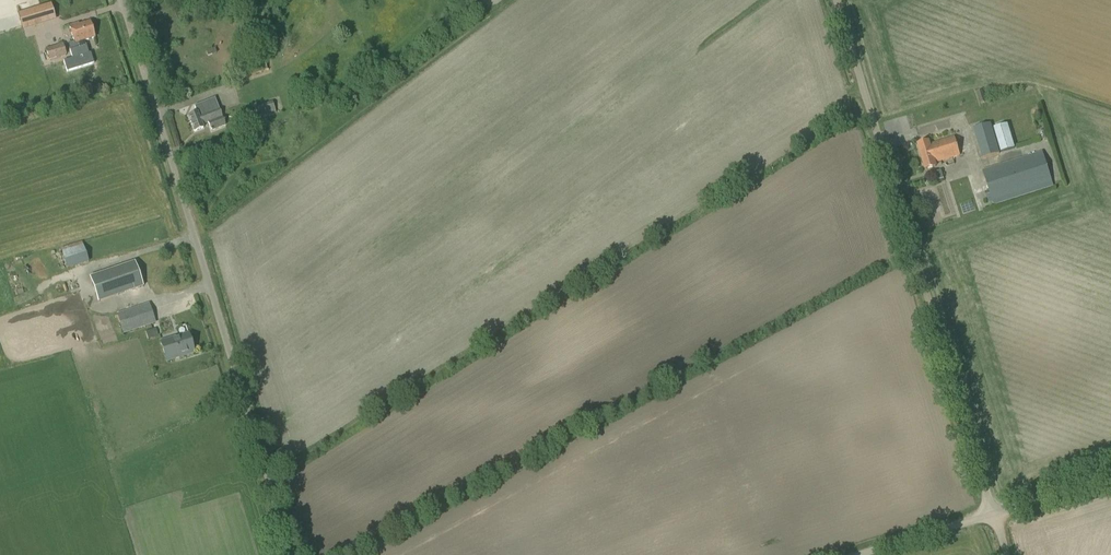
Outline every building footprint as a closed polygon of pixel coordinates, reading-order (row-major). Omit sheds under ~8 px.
[(22,30),(56,20),(51,3),(17,13),(22,30)] [(84,40),(95,37),(90,22),(79,25),(79,24),(70,26),(75,45),(85,42),(84,40)] [(49,60),(67,55),(63,44),(46,49),(49,60)] [(86,45),(70,50),(72,58),(64,61),(67,72),(94,64),(91,53),(89,53),(86,45)] [(94,87),(83,85),(81,93),(92,96),(94,87)] [(225,125),(215,98),(195,106),(197,113),(189,116),(195,132),(204,129),(202,125),(208,123),(211,130),(225,125)] [(257,103),(260,115),(278,111),(275,99),(257,103)] [(911,115),(902,119),(905,127),(915,123),(911,115)] [(972,128),(975,139),(981,159),(1000,153),(991,123),(972,128)] [(993,128),(995,132),(1001,152),(1015,148),(1008,124),(993,128)] [(1016,136),(1025,132),(1021,124),(1013,127),(1016,136)] [(935,164),(960,156),(954,137),(929,145),(935,164)] [(929,145),(928,142),(918,145),(926,170),(936,167),(935,164),(929,145)] [(994,206),(1054,187),(1052,182),(1043,152),(983,171),(987,185),(982,187),(984,192),(985,192),(988,203),(993,201),(994,206)] [(961,172),(952,175),(960,199),(955,200),(956,204),(961,202),(963,209),(979,204),(975,189),(967,192),(961,172)] [(80,242),(64,247),(65,253),(82,248),(80,242)] [(43,249),(35,251),(38,261),(46,259),(43,249)] [(66,253),(68,264),(89,261),(87,249),(66,253)] [(134,262),(90,278),(98,302),(143,287),(134,262)] [(124,333),(156,323),(149,303),(117,314),(124,333)] [(156,329),(145,332),(145,333),(148,340),(158,337),(156,330),(156,329)] [(166,361),(194,352),(188,334),(161,343),(166,361)]
